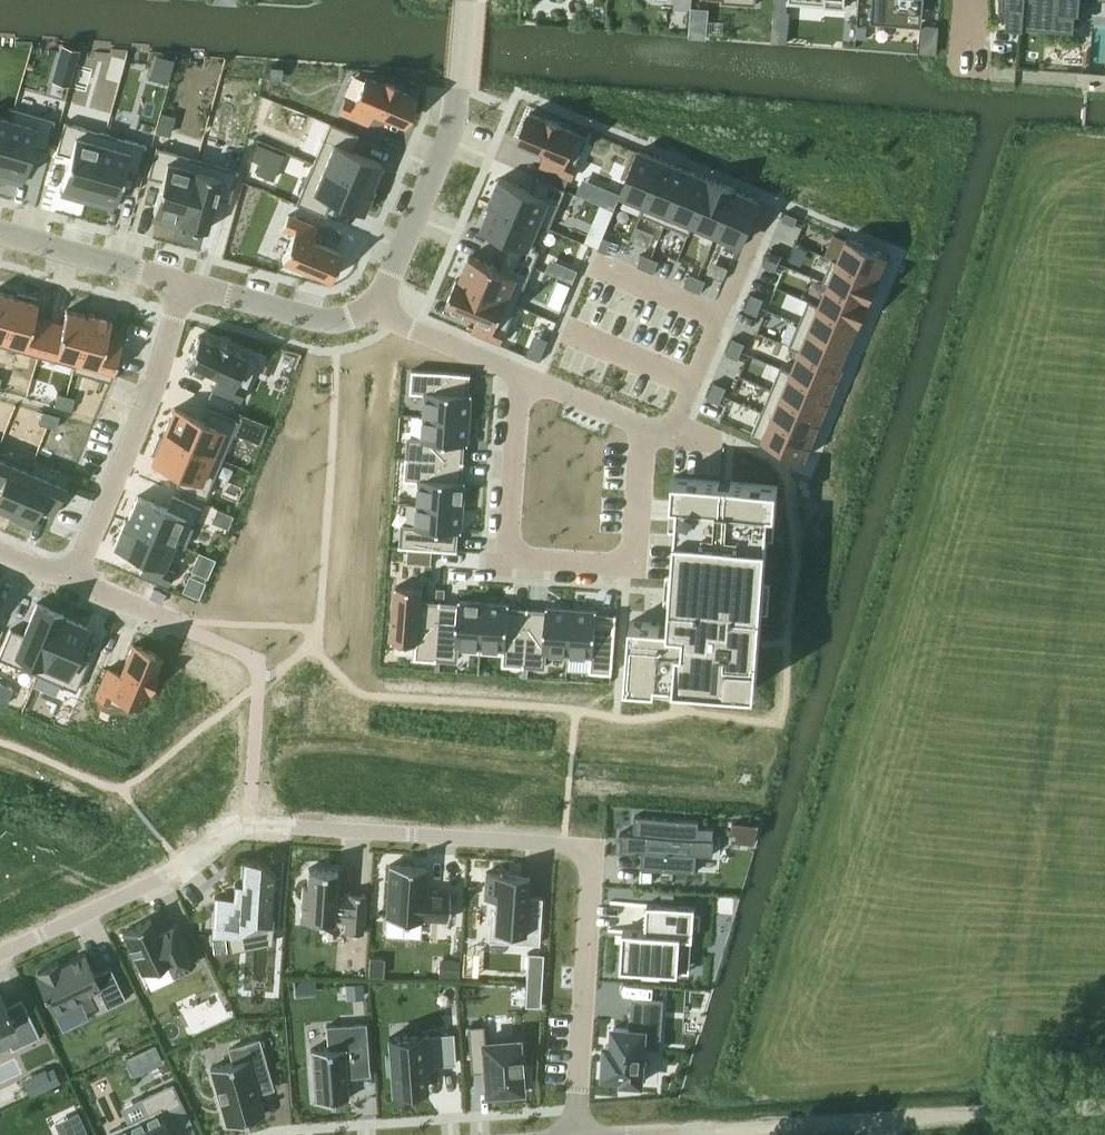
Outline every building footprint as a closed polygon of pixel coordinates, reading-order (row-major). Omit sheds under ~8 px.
[(871,21),(907,24),(908,11),(912,11),(924,12),(925,0),(873,0),(871,21)] [(1003,5),(1009,5),(1008,15),(1007,25),(1020,26),(1024,27),(1024,25),(1025,25),(1047,27),(1068,28),(1075,29),(1076,11),(1081,11),(1081,0),(1004,0),(1003,5)] [(345,98),(339,112),(368,125),(373,111),(403,124),(414,97),(398,90),(399,88),(384,81),(383,84),(366,77),(355,102),(345,98)] [(0,161),(0,171),(25,177),(33,147),(47,150),(55,120),(40,116),(14,109),(11,120),(0,161)] [(530,113),(519,140),(548,152),(542,166),(571,178),(588,138),(562,126),(562,125),(547,119),(546,120),(530,113)] [(11,120),(0,117),(0,161),(11,120)] [(65,123),(57,153),(71,157),(62,188),(89,195),(106,134),(65,123)] [(330,124),(314,164),(374,189),(375,188),(372,187),(382,164),(353,151),(359,136),(330,124)] [(106,134),(89,195),(116,202),(125,172),(138,176),(147,145),(106,134)] [(157,148),(149,178),(162,182),(154,213),(180,220),(179,222),(180,223),(197,159),(157,148)] [(640,151),(622,194),(645,204),(641,214),(642,214),(665,161),(640,151)] [(197,159),(180,223),(207,230),(216,197),(231,201),(239,171),(197,159)] [(665,161),(642,214),(666,224),(688,171),(665,161)] [(314,164),(297,204),(325,216),(332,200),(364,214),(374,189),(314,164)] [(688,171),(666,224),(689,234),(712,180),(711,179),(710,180),(688,171)] [(500,178),(489,203),(550,228),(566,190),(537,178),(532,192),(500,178)] [(712,180),(689,234),(690,235),(694,224),(716,233),(713,238),(715,239),(735,189),(712,180)] [(735,189),(715,239),(739,249),(759,201),(736,191),(736,190),(735,189)] [(491,205),(482,229),(511,241),(505,255),(534,267),(541,251),(535,249),(544,227),(550,229),(550,228),(489,203),(489,204),(491,205)] [(786,212),(783,221),(795,226),(798,218),(786,212)] [(293,234),(282,260),(286,262),(285,264),(301,270),(302,268),(330,280),(342,253),(312,241),(318,228),(289,216),(283,230),(293,234)] [(607,253),(612,241),(604,237),(598,250),(607,253)] [(833,258),(833,259),(879,279),(880,278),(879,277),(888,255),(847,238),(838,260),(833,258)] [(783,255),(771,250),(767,258),(779,263),(783,255)] [(646,270),(652,258),(643,254),(638,266),(646,270)] [(458,279),(457,280),(518,305),(534,267),(505,255),(499,269),(470,256),(460,280),(458,279)] [(655,273),(660,261),(652,258),(646,270),(655,273)] [(776,271),(779,263),(767,258),(764,266),(776,271)] [(833,259),(823,281),(870,301),(879,279),(833,259)] [(693,289),(698,277),(690,274),(685,286),(693,289)] [(701,293),(707,281),(698,277),(693,289),(701,293)] [(457,280),(447,304),(479,318),(473,332),(502,344),(518,305),(457,280)] [(809,300),(809,301),(861,323),(870,301),(823,281),(823,283),(828,285),(819,305),(809,300)] [(2,346),(16,296),(0,291),(0,345),(2,346)] [(16,296),(2,346),(39,356),(49,319),(34,315),(38,302),(36,301),(37,297),(18,292),(17,296),(16,296)] [(764,299),(752,294),(748,302),(761,307),(764,299)] [(809,301),(799,323),(850,345),(859,324),(860,324),(861,323),(809,301)] [(757,316),(761,307),(748,302),(745,310),(757,316)] [(49,319),(39,356),(74,365),(72,371),(74,371),(90,313),(89,313),(88,315),(67,310),(63,323),(49,319)] [(90,313),(74,371),(111,382),(123,340),(107,335),(112,319),(90,313)] [(799,323),(790,346),(844,368),(844,367),(841,366),(850,345),(799,323)] [(199,336),(188,363),(218,375),(212,388),(241,400),(247,385),(258,360),(231,349),(232,347),(217,340),(216,343),(199,336)] [(746,343),(733,338),(730,346),(742,352),(746,343)] [(739,360),(742,352),(730,346),(726,354),(739,360)] [(781,367),(781,368),(834,390),(844,368),(790,346),(790,347),(800,351),(792,371),(781,367)] [(781,368),(772,390),(825,412),(834,390),(781,368)] [(413,372),(411,392),(427,393),(425,416),(471,420),(473,394),(468,394),(470,374),(445,372),(438,372),(432,372),(413,370),(413,372)] [(727,388),(714,383),(711,391),(724,396),(727,388)] [(772,390),(762,412),(816,435),(825,412),(772,390)] [(720,404),(724,396),(711,391),(708,399),(720,404)] [(58,394),(55,407),(63,409),(67,396),(58,394)] [(67,396),(63,409),(72,411),(75,399),(67,396)] [(175,409),(164,434),(222,459),(239,420),(210,408),(204,421),(175,409)] [(43,412),(40,425),(48,427),(52,414),(43,412)] [(762,412),(752,435),(763,440),(803,457),(806,458),(816,435),(762,412)] [(52,414),(48,427),(57,430),(60,417),(52,414)] [(408,438),(406,459),(463,463),(465,445),(469,445),(471,420),(425,416),(424,439),(408,438)] [(159,436),(152,454),(155,455),(153,460),(183,473),(177,486),(206,498),(222,459),(164,434),(163,437),(159,436)] [(11,513),(10,515),(11,516),(35,460),(34,459),(31,465),(0,452),(0,508),(11,513)] [(406,459),(405,480),(420,481),(419,504),(464,507),(466,482),(462,482),(463,463),(406,459)] [(35,460),(11,516),(32,524),(39,509),(54,515),(71,475),(35,460)] [(631,622),(626,684),(655,687),(684,689),(685,682),(688,682),(724,685),(757,687),(768,538),(775,539),(779,486),(674,478),(670,531),(676,532),(674,570),(669,625),(631,622)] [(125,520),(125,521),(185,547),(202,508),(173,496),(167,509),(138,496),(127,521),(125,520)] [(402,526),(400,548),(457,552),(458,532),(462,533),(464,507),(419,504),(417,527),(402,526)] [(114,546),(114,547),(146,560),(140,573),(169,586),(175,571),(165,567),(175,544),(185,548),(185,547),(125,521),(114,546)] [(397,587),(392,642),(417,644),(415,659),(436,661),(441,604),(422,603),(423,589),(397,587)] [(441,604),(436,661),(438,661),(438,659),(457,661),(458,647),(481,648),(485,603),(459,601),(459,605),(441,604)] [(485,603),(481,648),(504,650),(503,666),(524,668),(528,610),(510,609),(510,605),(485,603)] [(0,656),(0,659),(38,675),(63,614),(37,604),(24,636),(21,634),(11,630),(0,656)] [(528,610),(524,668),(525,668),(525,666),(545,667),(546,653),(569,655),(572,610),(547,608),(546,612),(528,610)] [(572,610),(569,655),(592,657),(590,673),(613,674),(617,617),(597,616),(598,611),(572,610)] [(63,614),(38,675),(77,691),(89,663),(75,657),(88,628),(63,617),(64,615),(63,614)] [(108,669),(96,698),(136,715),(147,688),(150,689),(156,674),(154,673),(160,656),(134,645),(122,673),(121,675),(108,669)] [(620,834),(620,838),(620,839),(621,840),(622,840),(621,849),(636,850),(643,851),(641,869),(640,882),(642,882),(643,869),(671,871),(696,872),(697,854),(714,855),(715,840),(714,840),(714,828),(699,827),(700,820),(635,816),(634,834),(620,834)] [(734,823),(732,842),(753,843),(755,843),(760,825),(758,825),(734,823)] [(233,898),(215,898),(213,936),(270,927),(274,878),(259,861),(242,860),(241,882),(233,882),(233,898)] [(388,898),(387,919),(424,921),(424,919),(449,921),(451,892),(445,892),(434,891),(433,894),(425,893),(427,868),(422,868),(390,866),(388,898)] [(303,887),(301,920),(335,922),(335,921),(346,921),(346,932),(363,933),(366,895),(348,894),(348,895),(336,894),(338,871),(309,869),(308,887),(303,887)] [(487,873),(485,899),(496,900),(494,931),(526,933),(533,934),(532,944),(540,945),(540,943),(536,943),(533,943),(534,934),(540,934),(541,932),(542,913),(543,898),(538,898),(520,897),(522,875),(509,874),(499,873),(487,873)] [(623,942),(621,969),(643,971),(643,977),(661,978),(661,972),(679,973),(681,939),(693,940),(696,907),(648,904),(646,932),(643,932),(624,930),(624,933),(628,933),(627,942),(623,942)] [(151,919),(123,932),(143,974),(144,974),(168,962),(174,974),(196,964),(177,924),(158,933),(151,919)] [(226,939),(214,940),(215,954),(228,952),(226,939)] [(529,953),(527,983),(542,984),(544,954),(529,953)] [(40,976),(37,978),(54,1015),(82,1002),(83,1002),(80,996),(98,988),(108,1008),(126,999),(111,967),(95,975),(86,955),(61,966),(59,962),(38,972),(40,976)] [(527,983),(526,1006),(541,1007),(542,984),(527,983)] [(3,1031),(12,1051),(40,1037),(27,1007),(10,1014),(0,993),(0,1032),(3,1031)] [(605,1062),(604,1077),(624,1078),(623,1082),(642,1083),(642,1079),(647,1079),(648,1062),(643,1061),(645,1030),(646,1017),(662,1018),(663,1001),(633,999),(631,1029),(614,1028),(613,1046),(607,1045),(605,1062)] [(326,1049),(311,1050),(314,1102),(349,1099),(347,1065),(368,1064),(366,1024),(327,1026),(328,1048),(326,1048),(326,1049)] [(476,1026),(469,1027),(469,1029),(471,1059),(472,1072),(485,1071),(487,1092),(487,1093),(499,1092),(499,1093),(500,1097),(516,1096),(522,1096),(520,1068),(522,1067),(521,1055),(519,1056),(518,1039),(500,1041),(485,1042),(484,1026),(476,1026)] [(454,1033),(389,1038),(390,1055),(386,1056),(387,1074),(392,1074),(393,1091),(399,1091),(420,1090),(420,1089),(426,1089),(425,1066),(456,1064),(454,1033)] [(224,1065),(211,1069),(228,1126),(265,1115),(264,1112),(258,1092),(261,1091),(260,1087),(267,1084),(270,1083),(272,1089),(273,1088),(259,1040),(258,1040),(230,1049),(234,1062),(224,1065)] [(110,1132),(112,1134),(172,1134),(160,1111),(181,1101),(173,1084),(143,1098),(150,1113),(110,1132)]
